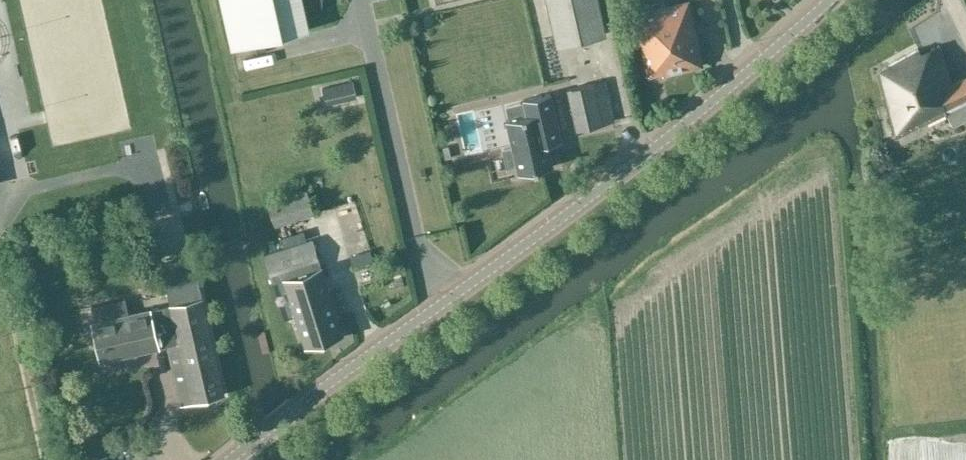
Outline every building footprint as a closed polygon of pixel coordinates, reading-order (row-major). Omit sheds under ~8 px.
[(232,47),(308,30),(307,25),(322,22),(323,0),(221,0),(232,47)] [(556,41),(605,30),(598,0),(547,0),(556,41)] [(663,71),(663,74),(703,65),(688,0),(633,13),(648,74),(663,71)] [(879,70),(896,137),(945,112),(952,127),(965,120),(965,77),(952,82),(936,45),(916,54),(913,50),(879,70)] [(585,80),(586,84),(568,88),(577,129),(602,124),(602,123),(614,120),(605,81),(593,84),(593,83),(591,83),(590,78),(585,80)] [(513,147),(503,149),(507,167),(517,165),(519,174),(553,166),(548,144),(551,143),(550,141),(558,140),(559,141),(561,141),(550,93),(524,99),(527,115),(506,120),(513,147)] [(870,131),(878,131),(876,104),(868,104),(870,131)] [(268,202),(275,225),(315,213),(307,190),(268,202)] [(313,238),(264,254),(273,282),(284,278),(306,347),(343,335),(313,238)] [(151,309),(91,323),(100,360),(178,342),(191,402),(225,394),(202,297),(193,257),(160,264),(169,306),(151,310),(151,309)]
